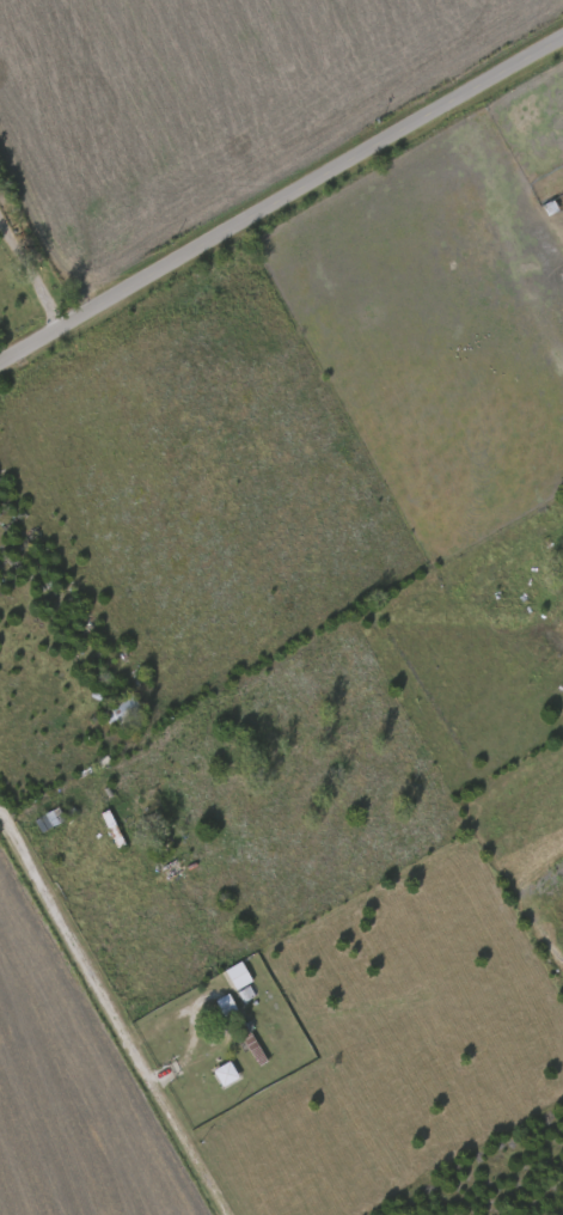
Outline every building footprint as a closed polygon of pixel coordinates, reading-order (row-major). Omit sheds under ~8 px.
[(118,725),(108,703),(131,691),(142,713),(118,725)] [(62,818),(45,829),(38,818),(55,807),(62,818)] [(159,867),(173,859),(180,869),(165,879),(159,867)] [(234,989),(222,970),(238,960),(250,979),(234,989)] [(235,1008),(225,1015),(214,1000),(226,993),(235,1008)] [(241,1034),(249,1031),(257,1048),(250,1051),(241,1034)] [(220,1087),(212,1067),(230,1060),(238,1080),(220,1087)]
